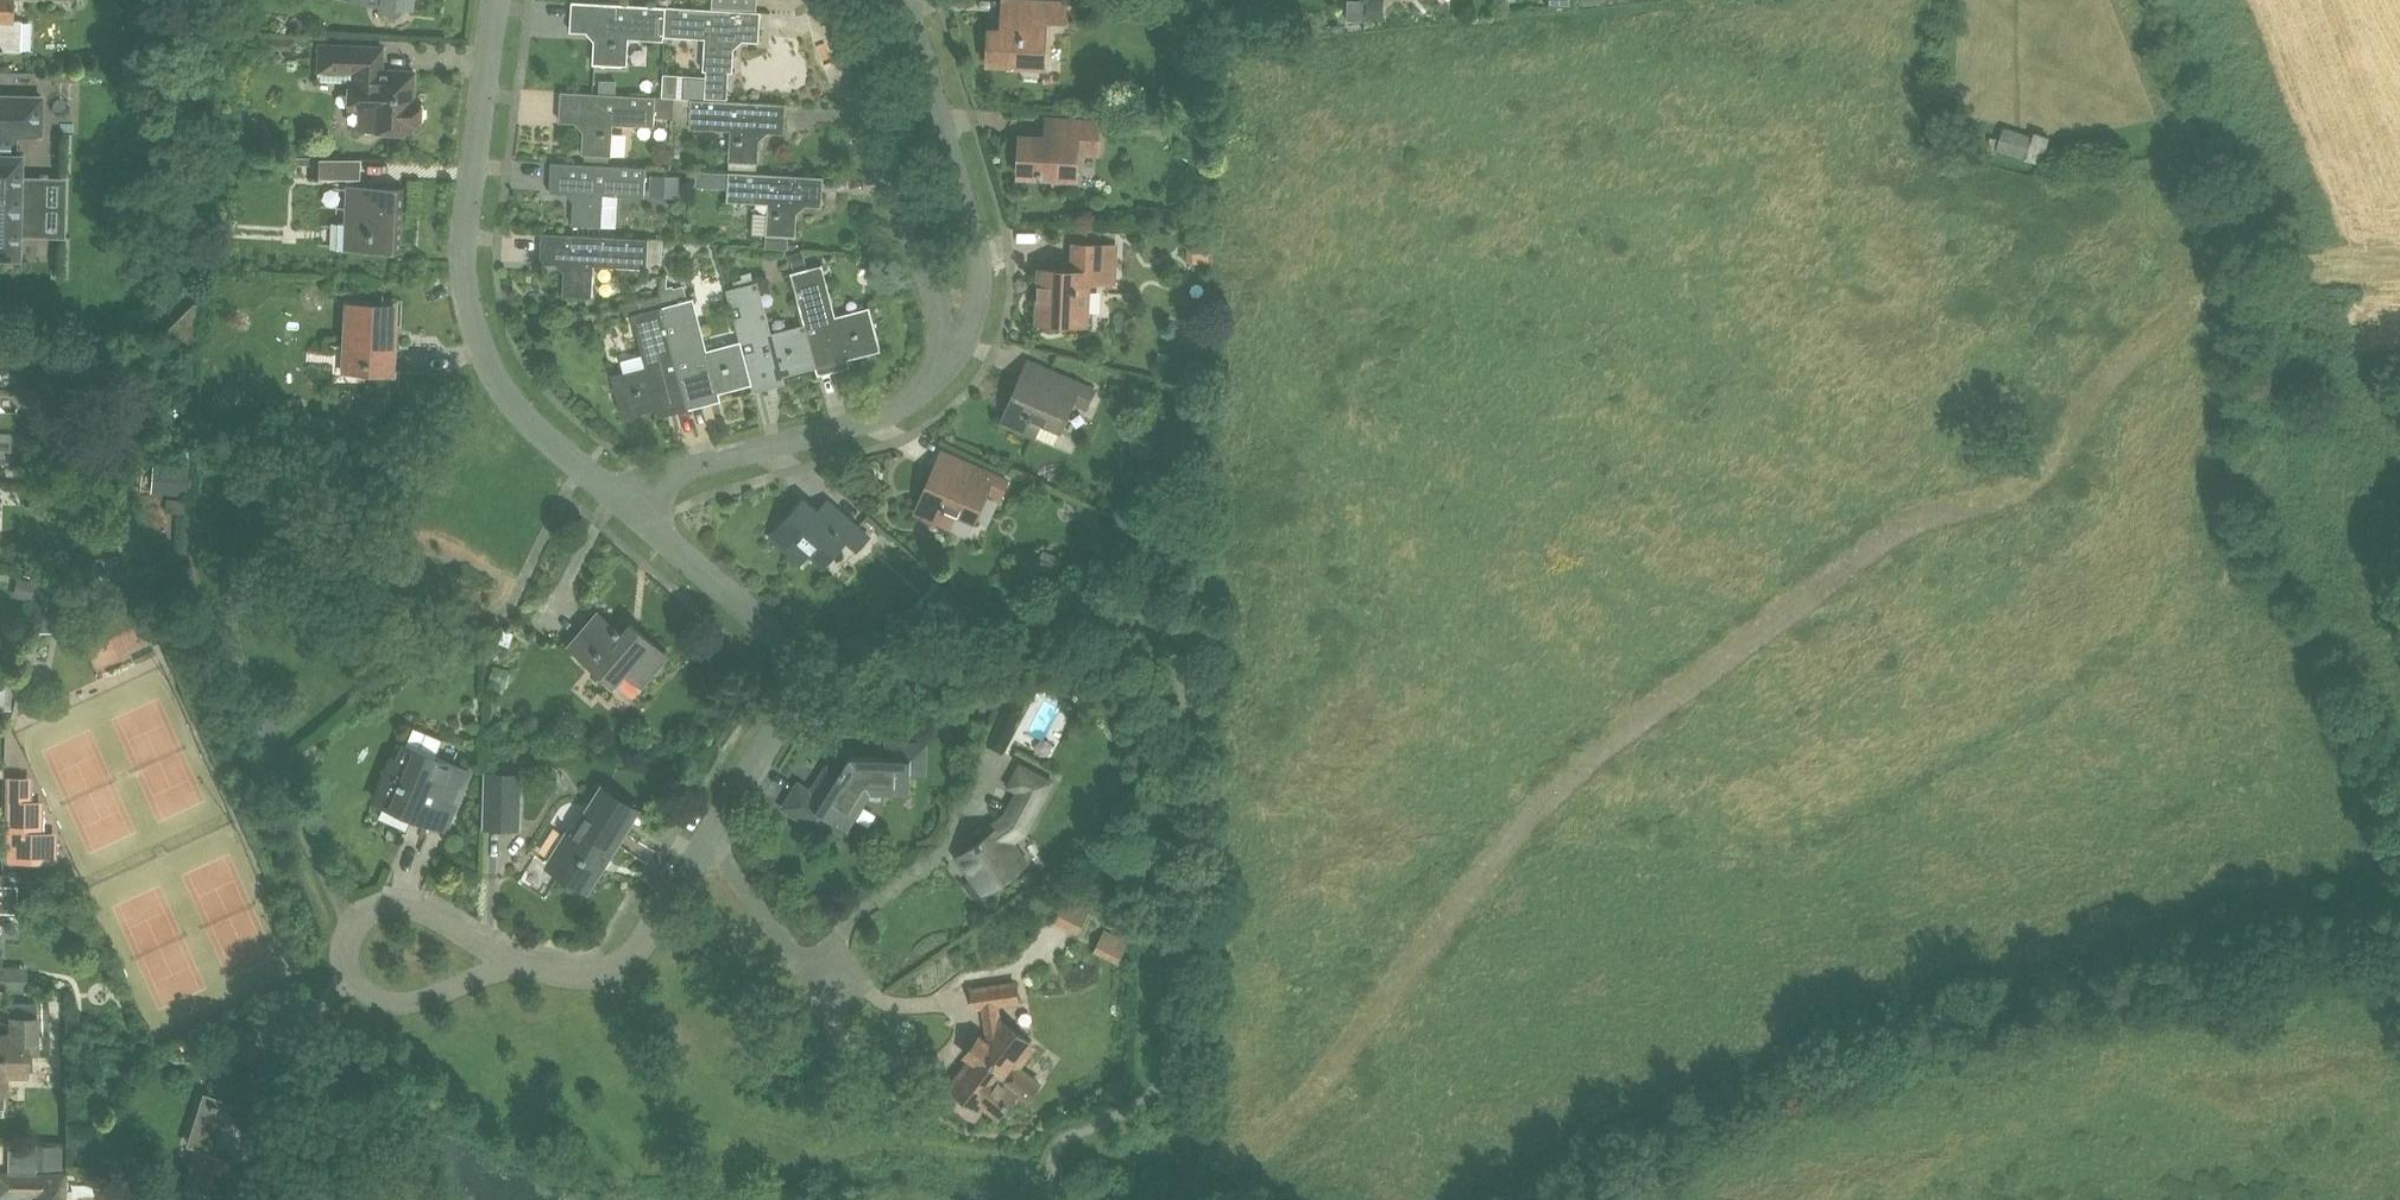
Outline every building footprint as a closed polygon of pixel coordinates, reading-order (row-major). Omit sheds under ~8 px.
[(24,19),(14,19),(15,0),(0,0),(0,49),(23,50),(24,19)] [(402,10),(403,6),(411,7),(412,0),(349,0),(349,1),(384,4),(384,8),(386,13),(390,16),(395,17),(400,15),(402,10)] [(713,7),(758,9),(759,0),(713,0),(713,7)] [(1066,2),(1034,0),(1024,0),(1023,17),(1009,16),(1009,28),(995,27),(992,65),(1043,68),(1046,20),(1065,21),(1066,2)] [(1367,15),(1381,16),(1382,0),(1368,0),(1367,15)] [(625,34),(665,36),(667,6),(573,1),(572,32),(595,33),(594,64),(624,66),(625,34)] [(706,94),(728,95),(729,72),(735,72),(737,40),(761,41),(763,11),(667,6),(665,36),(706,39),(705,70),(708,70),(706,94)] [(317,60),(316,81),(348,82),(347,108),(360,109),(359,130),(411,132),(411,124),(417,125),(417,117),(422,116),(422,107),(418,105),(418,97),(412,97),(413,70),(382,69),(370,69),(371,44),(318,43),(317,60)] [(598,93),(615,94),(616,81),(599,80),(598,93)] [(656,118),(657,97),(657,96),(563,91),(561,121),(585,122),(583,154),(585,154),(609,156),(612,156),(614,124),(656,126),(656,118)] [(16,135),(42,136),(43,100),(44,100),(44,97),(0,96),(0,256),(20,257),(20,254),(20,227),(33,227),(34,196),(21,196),(22,155),(23,155),(23,152),(20,152),(20,153),(16,153),(16,135)] [(657,97),(656,118),(673,118),(675,98),(662,97),(657,97)] [(732,130),(731,162),(761,163),(763,132),(786,133),(788,103),(692,98),(691,128),(732,130)] [(1096,153),(1098,121),(1060,119),(1060,138),(1022,136),(1020,174),(1076,177),(1078,152),(1096,153)] [(2033,134),(2004,126),(1997,150),(2026,158),(2033,134)] [(2050,135),(2034,130),(2026,158),(2042,163),(2050,135)] [(361,178),(361,159),(292,156),(292,163),(313,164),(313,172),(311,172),(311,176),(361,178)] [(646,196),(647,167),(553,162),(552,192),(576,193),(574,225),(603,227),(605,194),(646,196)] [(824,206),(825,177),(758,173),(730,171),(729,201),(770,203),(768,236),(767,236),(767,247),(789,248),(790,238),(798,238),(799,205),(824,206)] [(650,193),(680,195),(681,174),(651,172),(650,193)] [(401,248),(405,188),(349,185),(346,245),(401,248)] [(648,268),(648,264),(663,265),(664,239),(649,238),(649,239),(543,233),(542,262),(566,264),(565,295),(593,297),(595,265),(648,268)] [(1114,282),(1116,246),(1075,244),(1074,271),(1042,270),(1039,321),(1086,324),(1088,281),(1114,282)] [(847,356),(882,346),(873,310),(834,321),(819,265),(818,265),(817,261),(807,264),(803,250),(787,254),(791,269),(797,267),(798,271),(792,272),(807,327),(816,364),(819,372),(836,367),(832,355),(846,351),(847,356)] [(718,389),(752,381),(743,345),(704,355),(685,287),(676,289),(674,286),(668,288),(669,274),(662,275),(661,294),(662,298),(690,406),(707,402),(704,388),(717,385),(718,389)] [(743,345),(752,381),(754,389),(772,385),(768,372),(781,368),(783,373),(816,364),(807,327),(770,338),(755,282),(728,289),(743,345)] [(673,410),(690,406),(670,331),(661,299),(662,298),(661,294),(653,296),(655,308),(637,313),(652,369),(613,378),(622,414),(657,405),(656,400),(670,397),(673,410)] [(389,372),(392,305),(349,303),(346,370),(389,372)] [(1021,379),(1002,422),(1035,437),(1036,435),(1042,422),(1059,430),(1060,430),(1073,402),(1085,407),(1093,389),(1049,370),(1042,388),(1021,379)] [(152,464),(150,491),(188,494),(191,460),(177,459),(165,458),(164,465),(152,464)] [(935,470),(917,513),(949,527),(955,512),(974,520),(975,520),(975,519),(983,500),(985,495),(986,493),(999,498),(1007,479),(963,460),(955,479),(935,470)] [(188,513),(189,500),(167,498),(166,511),(188,513)] [(858,549),(869,536),(835,508),(826,519),(804,500),(772,537),(797,558),(807,546),(825,561),(845,538),(858,549)] [(20,572),(15,595),(32,599),(37,576),(20,572)] [(33,596),(26,627),(50,633),(59,587),(38,582),(37,582),(33,596)] [(642,686),(668,656),(631,623),(623,633),(599,612),(572,644),(589,659),(588,660),(617,685),(627,673),(642,686)] [(10,707),(11,678),(0,677),(0,706),(10,707)] [(1006,753),(1022,717),(1003,708),(986,744),(987,745),(987,746),(1004,753),(1004,752),(1006,753)] [(97,859),(147,840),(106,735),(57,754),(97,859)] [(926,773),(928,744),(889,743),(888,757),(850,756),(832,786),(819,778),(812,790),(799,782),(784,808),(818,829),(826,817),(847,830),(871,792),(910,794),(911,773),(926,773)] [(433,824),(457,767),(406,745),(400,760),(394,758),(376,800),(433,824)] [(1026,833),(1052,781),(1020,765),(1009,786),(1019,791),(1006,815),(997,821),(1001,827),(961,856),(986,892),(1026,863),(1012,843),(1026,833)] [(523,830),(525,772),(486,770),(484,828),(523,830)] [(52,856),(53,835),(39,835),(40,804),(27,804),(28,779),(12,779),(11,855),(52,856)] [(588,889),(628,826),(593,805),(573,837),(569,834),(550,864),(588,889)] [(17,882),(3,882),(3,874),(0,874),(0,910),(17,910),(17,882)] [(1094,904),(1064,890),(1050,920),(1079,934),(1094,904)] [(1120,963),(1130,940),(1106,928),(1095,951),(1120,963)] [(26,989),(26,970),(0,970),(0,989),(26,989)] [(1000,1116),(1017,1092),(1027,1100),(1040,1083),(1015,1064),(1031,1043),(1002,1022),(1000,1023),(998,1005),(1018,1002),(1016,983),(974,988),(976,1008),(985,1006),(989,1038),(987,1041),(981,1037),(968,1055),(974,1059),(953,1086),(981,1108),(985,1104),(1000,1116)] [(36,1033),(35,1000),(10,1000),(10,1013),(10,1031),(2,1031),(2,1038),(0,1038),(0,1103),(3,1102),(3,1091),(7,1091),(7,1071),(27,1070),(27,1047),(41,1047),(42,1047),(43,1046),(44,1045),(44,1044),(44,1043),(44,1033),(36,1033)] [(214,1152),(228,1108),(205,1100),(191,1145),(198,1147),(182,1198),(189,1199),(216,1199),(229,1157),(214,1152)] [(13,1121),(13,1107),(0,1106),(0,1121),(13,1121)] [(37,1199),(63,1199),(64,1174),(0,1173),(0,1181),(0,1195),(37,1195),(37,1199)]
